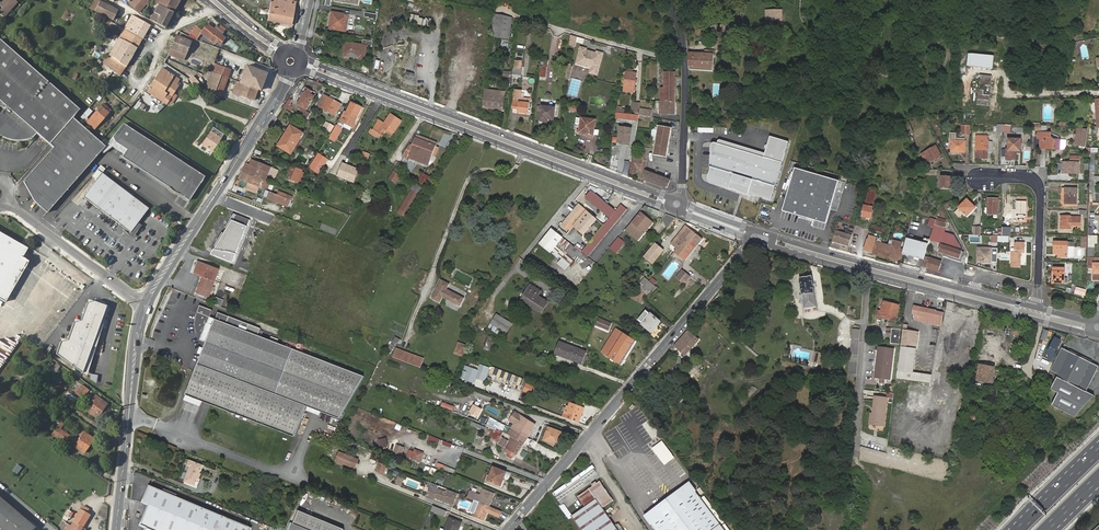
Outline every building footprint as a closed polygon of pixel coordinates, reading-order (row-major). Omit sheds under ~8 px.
[(4,17),(17,2),(15,0),(4,0),(2,2),(0,0),(0,6),(2,8),(0,10),(0,14),(4,17)] [(116,10),(96,0),(94,0),(91,7),(90,6),(89,8),(112,18),(116,10)] [(127,2),(139,12),(145,4),(146,5),(148,3),(147,2),(148,1),(147,0),(129,0),(127,2)] [(154,3),(157,5),(173,12),(179,0),(155,0),(154,3)] [(268,19),(291,24),(296,1),(292,0),(292,2),(281,0),(272,0),(272,1),(268,19)] [(157,5),(154,3),(150,10),(159,15),(160,13),(170,18),(173,12),(157,5)] [(150,10),(146,18),(165,27),(170,18),(160,13),(159,15),(150,10)] [(782,11),(764,10),(764,21),(781,21),(782,11)] [(377,14),(365,11),(365,16),(373,17),(373,19),(376,20),(377,14)] [(349,15),(333,12),(330,27),(346,30),(349,15)] [(150,25),(131,14),(127,22),(145,32),(150,25)] [(504,15),(495,14),(493,39),(496,39),(496,37),(501,36),(504,15)] [(409,15),(409,24),(429,26),(430,17),(409,15)] [(720,20),(712,22),(715,32),(728,28),(726,21),(721,22),(720,20)] [(145,32),(127,22),(124,29),(142,39),(145,32)] [(697,22),(694,23),(696,33),(706,30),(704,23),(698,25),(697,22)] [(197,27),(189,37),(196,40),(201,33),(215,44),(217,42),(220,44),(225,37),(208,24),(203,31),(197,27)] [(142,39),(124,29),(120,27),(118,30),(122,32),(108,55),(107,56),(103,61),(103,62),(104,63),(103,64),(119,75),(125,66),(142,39)] [(171,49),(185,55),(191,42),(177,36),(171,49)] [(228,39),(225,44),(236,51),(239,46),(228,39)] [(373,41),(363,39),(362,43),(347,41),(345,52),(350,54),(349,55),(359,57),(359,58),(364,59),(367,45),(372,46),(373,41)] [(1,40),(0,42),(0,135),(13,146),(15,146),(18,146),(24,145),(32,141),(39,133),(51,144),(73,117),(80,108),(1,40)] [(597,75),(603,53),(597,51),(596,53),(587,50),(588,48),(580,46),(575,64),(590,68),(589,73),(597,75)] [(705,51),(691,51),(691,69),(713,69),(713,49),(705,48),(705,51)] [(185,55),(171,49),(169,55),(183,61),(185,55)] [(994,56),(984,55),(983,63),(993,64),(994,56)] [(383,67),(389,65),(387,57),(380,59),(383,67)] [(227,77),(230,70),(213,63),(210,70),(212,71),(220,74),(227,77)] [(258,89),(260,90),(267,73),(247,65),(240,82),(258,89)] [(548,66),(540,65),(539,76),(546,77),(548,66)] [(180,79),(162,68),(148,90),(168,103),(169,102),(172,104),(177,96),(174,93),(179,85),(177,83),(180,79)] [(220,74),(212,71),(208,82),(216,85),(218,80),(220,74)] [(636,72),(627,71),(625,90),(632,91),(633,87),(634,87),(636,72)] [(664,101),(676,102),(676,72),(665,72),(665,89),(664,88),(664,101)] [(224,83),(227,77),(220,74),(218,80),(224,83)] [(992,76),(980,74),(977,105),(989,106),(992,76)] [(189,79),(196,87),(200,83),(193,75),(189,79)] [(239,94),(254,100),(254,99),(258,89),(240,82),(238,81),(235,88),(241,90),(239,94)] [(208,82),(205,90),(212,93),(214,89),(216,85),(208,82)] [(505,91),(486,89),(484,106),(503,107),(505,91)] [(315,95),(306,90),(298,105),(306,109),(315,95)] [(523,90),(517,90),(515,107),(518,108),(518,111),(528,112),(530,98),(522,97),(523,90)] [(340,104),(325,95),(319,105),(334,114),(340,104)] [(676,114),(676,102),(664,101),(660,101),(660,109),(660,114),(676,114)] [(291,110),(294,105),(288,102),(285,107),(291,110)] [(346,112),(341,121),(350,125),(354,119),(356,120),(363,107),(353,102),(347,112),(346,112)] [(158,113),(164,106),(161,103),(155,110),(158,113)] [(106,110),(108,107),(104,104),(89,120),(96,126),(102,119),(100,116),(106,110)] [(555,107),(542,105),(541,120),(548,121),(548,119),(554,119),(555,107)] [(302,108),(300,112),(309,117),(311,113),(302,108)] [(108,112),(106,110),(100,116),(102,119),(108,112)] [(383,126),(377,122),(372,131),(374,133),(373,134),(378,137),(385,128),(393,133),(402,121),(391,114),(383,126)] [(54,146),(77,120),(73,117),(51,144),(54,146)] [(596,120),(582,118),(581,124),(580,129),(580,131),(585,132),(586,134),(587,135),(589,136),(591,135),(592,135),(593,134),(594,133),(595,129),(596,120)] [(52,213),(107,144),(77,120),(54,146),(55,147),(27,182),(38,202),(52,213)] [(905,120),(900,122),(906,133),(913,130),(909,121),(906,123),(905,120)] [(188,201),(204,177),(125,122),(115,135),(116,140),(128,149),(123,157),(188,201)] [(326,129),(331,132),(335,126),(330,123),(326,129)] [(344,126),(339,123),(330,138),(336,142),(344,126)] [(298,139),(300,141),(305,133),(291,125),(278,145),(290,152),(298,139)] [(667,155),(672,127),(658,125),(654,153),(667,155)] [(632,128),(621,126),(618,143),(630,144),(632,128)] [(203,145),(212,151),(223,134),(214,128),(203,145)] [(1086,140),(1084,140),(1085,135),(1087,136),(1088,130),(1078,128),(1075,145),(1085,146),(1086,140)] [(1051,132),(1039,131),(1038,138),(1041,138),(1040,148),(1059,149),(1060,139),(1054,139),(1050,135),(1051,132)] [(955,133),(951,132),(951,139),(952,139),(951,151),(965,151),(966,140),(955,139),(955,133)] [(438,142),(417,134),(415,137),(415,138),(436,146),(438,142)] [(716,141),(713,142),(711,144),(711,163),(712,163),(712,165),(711,165),(711,169),(711,180),(773,197),(789,139),(770,134),(764,155),(716,141)] [(984,134),(978,134),(978,135),(977,135),(977,157),(988,157),(989,140),(988,140),(988,136),(984,135),(984,134)] [(436,146),(415,138),(412,145),(411,145),(404,156),(406,158),(407,157),(429,164),(433,155),(436,156),(439,147),(436,146)] [(1021,138),(1009,138),(1009,148),(1009,150),(1016,150),(1020,150),(1021,138)] [(292,153),(300,141),(298,139),(290,152),(292,153)] [(936,146),(925,152),(926,155),(923,157),(926,163),(940,156),(936,146)] [(1009,150),(1009,148),(1007,148),(1007,158),(1016,158),(1016,150),(1009,150)] [(315,152),(311,149),(306,156),(311,159),(315,152)] [(646,167),(649,150),(644,149),(642,161),(633,160),(632,173),(636,173),(637,166),(646,167)] [(324,164),(315,159),(310,168),(319,173),(324,164)] [(246,166),(243,172),(250,174),(249,177),(254,179),(255,177),(261,179),(263,174),(268,176),(272,168),(252,160),(250,165),(247,164),(246,166)] [(400,162),(389,180),(397,183),(401,175),(400,174),(405,165),(400,162)] [(1079,162),(1063,162),(1063,172),(1078,172),(1079,162)] [(343,163),(335,175),(351,181),(358,168),(343,163)] [(828,222),(841,179),(797,166),(784,209),(817,219),(828,222)] [(711,180),(711,169),(710,171),(710,173),(709,176),(709,178),(710,181),(713,183),(718,184),(721,184),(723,184),(727,187),(729,188),(732,188),(734,189),(738,191),(742,193),(748,194),(751,194),(754,194),(757,195),(762,195),(772,198),(773,197),(711,180)] [(670,179),(647,170),(646,179),(664,186),(668,186),(670,179)] [(98,171),(93,176),(97,180),(102,174),(98,171)] [(250,174),(243,172),(241,180),(248,183),(247,188),(256,191),(258,187),(261,179),(255,177),(254,179),(249,177),(250,174)] [(300,174),(294,172),(291,180),(297,182),(300,174)] [(417,183),(425,188),(431,178),(423,173),(417,183)] [(148,210),(102,174),(97,180),(83,197),(119,226),(129,234),(137,224),(148,210)] [(951,176),(942,175),(941,188),(950,189),(951,176)] [(267,190),(270,183),(266,181),(263,180),(262,182),(265,183),(263,188),(267,190)] [(406,217),(425,188),(417,183),(399,212),(406,217)] [(878,188),(868,186),(862,216),(863,216),(863,219),(866,219),(867,217),(873,218),(875,209),(873,209),(878,188)] [(256,191),(269,197),(271,192),(258,187),(256,191)] [(1077,188),(1062,187),(1063,194),(1065,194),(1065,203),(1076,203),(1077,188)] [(590,191),(585,197),(609,216),(581,252),(587,257),(626,208),(620,203),(614,211),(590,191)] [(268,198),(284,204),(286,198),(271,192),(269,197),(268,198)] [(286,198),(284,204),(289,207),(292,200),(286,198)] [(975,207),(968,198),(959,207),(967,215),(975,207)] [(998,198),(989,198),(988,213),(998,213),(998,198)] [(1027,201),(1016,200),(1016,215),(1017,215),(1017,218),(1025,219),(1025,215),(1026,215),(1027,201)] [(762,205),(753,202),(748,215),(757,219),(762,205)] [(596,218),(579,204),(563,224),(571,230),(575,226),(584,233),(596,218)] [(767,221),(770,207),(763,206),(760,220),(767,221)] [(653,221),(642,212),(634,222),(644,231),(653,221)] [(238,215),(215,255),(237,263),(253,220),(238,215)] [(1081,216),(1071,216),(1070,219),(1061,218),(1060,228),(1071,229),(1071,225),(1081,225),(1081,216)] [(946,228),(948,221),(936,218),(933,226),(930,239),(941,243),(939,251),(961,258),(962,251),(951,229),(946,228)] [(828,222),(817,219),(815,224),(827,227),(828,222)] [(637,239),(644,231),(634,222),(627,230),(637,239)] [(119,226),(118,227),(131,239),(141,227),(137,224),(129,234),(119,226)] [(888,240),(890,235),(887,234),(888,228),(872,224),(870,234),(883,238),(888,240)] [(688,236),(698,244),(703,239),(687,226),(672,243),(678,248),(688,236)] [(853,232),(837,228),(834,241),(849,245),(853,232)] [(551,251),(562,237),(561,236),(553,229),(541,243),(551,251)] [(23,258),(28,248),(0,232),(0,299),(5,302),(14,288),(8,284),(23,258)] [(883,238),(870,234),(865,250),(872,252),(872,253),(878,255),(883,238)] [(686,260),(698,244),(688,236),(678,248),(675,251),(686,260)] [(895,242),(888,240),(883,238),(878,255),(890,258),(896,260),(903,239),(896,237),(895,242)] [(617,252),(625,243),(618,238),(610,247),(617,252)] [(1015,251),(1012,251),(1012,267),(1021,267),(1021,252),(1025,252),(1025,241),(1016,241),(1015,251)] [(1074,242),(1054,242),(1054,254),(1059,254),(1059,256),(1067,256),(1068,246),(1074,246),(1074,242)] [(656,259),(663,251),(664,250),(657,244),(646,257),(653,263),(656,259)] [(922,248),(909,244),(906,255),(914,257),(914,259),(918,260),(922,248)] [(993,248),(979,247),(978,261),(998,262),(998,254),(993,254),(993,248)] [(665,253),(663,251),(656,259),(659,261),(665,253)] [(669,256),(665,253),(659,261),(658,262),(661,265),(669,256)] [(941,260),(926,256),(923,266),(939,270),(941,260)] [(1088,257),(1088,262),(1094,263),(1093,269),(1093,280),(1098,280),(1098,257),(1095,257),(1088,257)] [(29,261),(23,258),(8,284),(14,288),(29,261)] [(220,269),(199,261),(194,274),(203,277),(197,293),(209,298),(220,269)] [(1065,268),(1053,268),(1053,282),(1064,282),(1065,268)] [(683,285),(690,276),(681,270),(674,278),(683,285)] [(813,276),(801,277),(806,308),(818,307),(813,276)] [(655,285),(645,277),(640,283),(644,286),(643,287),(649,292),(655,285)] [(450,283),(442,279),(432,298),(440,302),(443,296),(460,306),(465,298),(448,288),(450,283)] [(540,292),(531,286),(522,299),(541,312),(548,302),(539,295),(540,292)] [(646,295),(642,291),(640,294),(637,291),(632,297),(640,303),(646,295)] [(82,373),(106,305),(93,300),(87,302),(81,319),(74,322),(67,339),(60,341),(56,354),(82,373)] [(900,305),(885,301),(882,310),(879,310),(877,316),(896,321),(900,305)] [(198,305),(196,312),(210,317),(212,311),(198,305)] [(913,318),(941,325),(944,313),(915,305),(913,313),(914,314),(913,318)] [(644,323),(651,313),(647,309),(639,319),(644,323)] [(365,377),(258,336),(216,319),(210,317),(196,312),(195,313),(194,317),(193,322),(193,325),(193,328),(194,333),(196,338),(198,342),(200,345),(201,347),(204,349),(197,365),(186,395),(295,437),(306,405),(339,418),(365,377)] [(261,329),(218,313),(216,319),(258,336),(261,329)] [(513,323),(497,313),(491,323),(507,332),(513,323)] [(661,321),(651,313),(644,323),(643,323),(653,331),(661,321)] [(610,322),(600,318),(598,325),(607,329),(610,322)] [(904,325),(895,379),(931,385),(933,375),(913,372),(919,332),(907,330),(908,325),(904,325)] [(893,328),(892,343),(900,344),(901,329),(893,328)] [(987,336),(994,337),(996,330),(986,328),(985,335),(987,336)] [(857,329),(855,352),(862,352),(864,329),(857,329)] [(686,355),(700,340),(691,330),(676,345),(686,355)] [(635,340),(623,333),(609,355),(621,363),(635,340)] [(982,364),(996,366),(1000,338),(994,337),(987,336),(982,364)] [(401,339),(395,337),(389,349),(388,349),(386,354),(390,356),(397,342),(399,343),(401,339)] [(1062,339),(1057,337),(1050,350),(1050,359),(1052,360),(1062,339)] [(486,340),(483,349),(488,351),(491,342),(486,340)] [(586,351),(561,341),(556,353),(582,363),(586,351)] [(452,353),(462,357),(467,345),(457,342),(452,353)] [(424,358),(397,348),(394,357),(420,367),(424,358)] [(1051,370),(1059,375),(1052,390),(1059,393),(1053,406),(1075,417),(1094,396),(1086,392),(1098,367),(1062,348),(1051,370)] [(880,380),(884,380),(890,381),(894,351),(879,349),(879,353),(875,379),(880,380)] [(855,352),(852,376),(859,377),(862,352),(855,352)] [(826,365),(828,355),(819,353),(817,363),(826,365)] [(60,366),(56,363),(53,367),(49,364),(46,369),(54,374),(60,366)] [(481,364),(478,371),(476,377),(484,380),(490,367),(481,364)] [(982,364),(980,364),(977,381),(994,383),(996,366),(982,364)] [(476,377),(478,371),(469,367),(467,372),(465,371),(463,378),(474,382),(476,377)] [(82,385),(77,392),(83,397),(89,390),(82,385)] [(744,394),(748,398),(756,389),(752,386),(744,394)] [(88,411),(97,417),(107,404),(95,395),(89,404),(92,406),(88,411)] [(874,413),(873,423),(885,424),(888,397),(876,396),(874,413)] [(585,407),(570,402),(569,406),(567,405),(564,412),(568,414),(567,415),(580,420),(585,407)] [(516,423),(521,414),(515,410),(510,419),(516,423)] [(516,423),(513,427),(516,429),(528,436),(535,425),(531,422),(532,421),(521,414),(516,423)] [(487,426),(473,421),(472,424),(485,430),(487,426)] [(65,442),(71,435),(58,426),(53,434),(65,442)] [(564,432),(549,426),(545,439),(560,444),(564,432)] [(502,433),(490,428),(487,433),(496,438),(495,439),(499,441),(502,433)] [(528,436),(516,429),(510,438),(506,435),(501,443),(509,448),(507,451),(510,453),(509,456),(512,457),(515,452),(518,453),(528,436)] [(88,441),(91,443),(94,438),(85,432),(82,436),(75,446),(84,453),(87,449),(84,446),(88,441)] [(441,439),(427,434),(426,438),(429,439),(427,442),(436,446),(438,442),(440,443),(441,439)] [(388,438),(379,439),(380,447),(388,446),(388,438)] [(661,441),(651,448),(661,462),(671,454),(661,441)] [(397,444),(394,452),(403,455),(406,447),(397,444)] [(424,451),(416,448),(413,456),(421,459),(424,451)] [(357,459),(338,452),(334,461),(353,468),(357,459)] [(203,464),(190,459),(187,466),(189,467),(183,481),(196,486),(202,471),(200,471),(203,464)] [(380,462),(376,471),(385,474),(387,468),(391,469),(392,467),(380,462)] [(435,462),(434,466),(454,472),(455,468),(435,462)] [(17,464),(13,470),(17,473),(21,467),(17,464)] [(506,470),(494,465),(490,474),(487,473),(485,480),(488,482),(489,480),(501,485),(506,470)] [(584,529),(619,529),(602,507),(614,499),(600,480),(579,495),(584,503),(572,512),(584,529)] [(432,488),(429,496),(436,498),(436,497),(453,504),(454,501),(457,495),(458,493),(449,489),(448,493),(435,487),(436,484),(430,482),(428,487),(432,488)] [(689,483),(646,515),(656,529),(725,529),(689,483)] [(149,487),(143,503),(149,505),(145,515),(181,529),(248,529),(249,527),(149,487)] [(474,499),(490,505),(495,492),(483,487),(480,494),(463,487),(460,494),(474,499)] [(5,529),(34,529),(36,528),(29,522),(31,521),(0,495),(0,526),(5,529)] [(490,505),(474,499),(470,511),(475,513),(473,515),(484,519),(487,511),(500,516),(502,510),(490,505)] [(444,514),(446,509),(433,503),(430,509),(444,514)] [(66,516),(70,519),(75,511),(71,508),(66,516)] [(71,526),(69,525),(77,529),(79,525),(83,527),(90,515),(87,513),(81,509),(71,526)] [(292,529),(345,529),(346,529),(300,511),(292,529)] [(145,515),(141,526),(147,528),(151,529),(181,529),(145,515)] [(449,517),(444,529),(455,529),(458,524),(461,525),(462,521),(449,517)]
